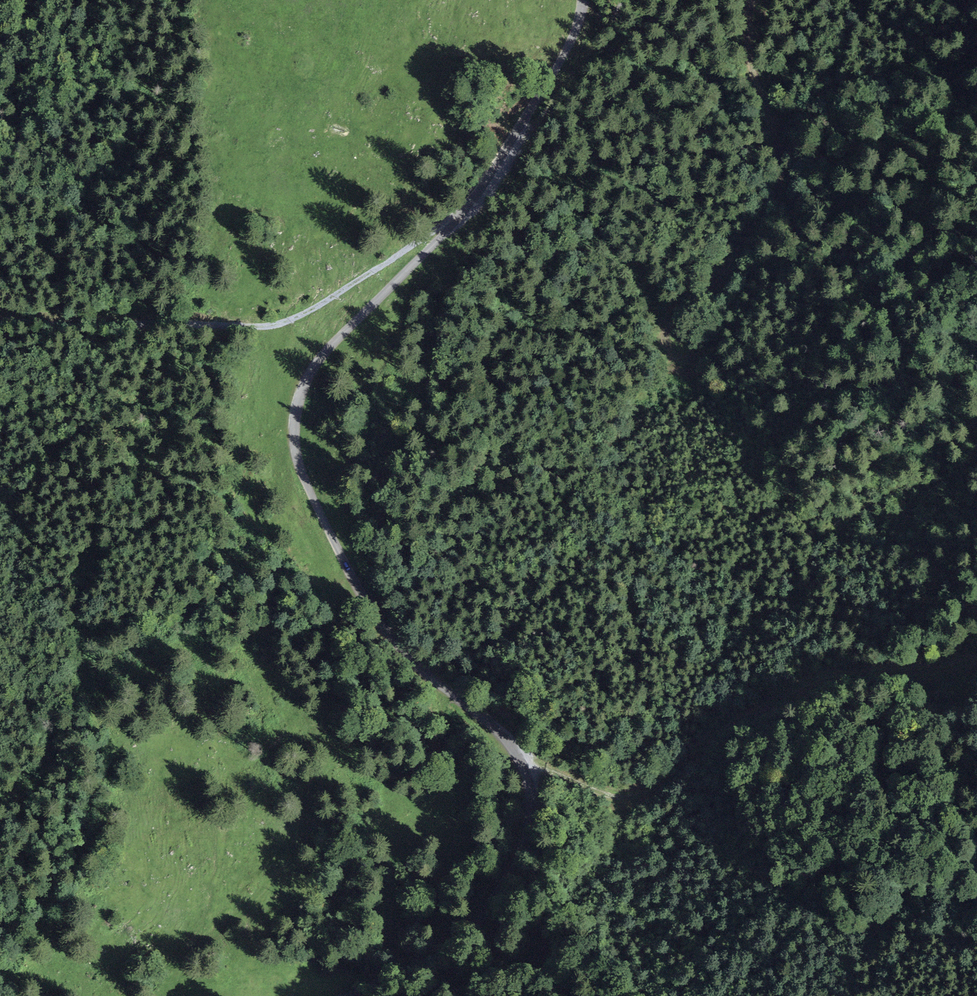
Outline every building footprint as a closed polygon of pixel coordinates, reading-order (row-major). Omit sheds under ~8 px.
[(272,994),(275,986),(269,984),(266,992),(272,994)]
